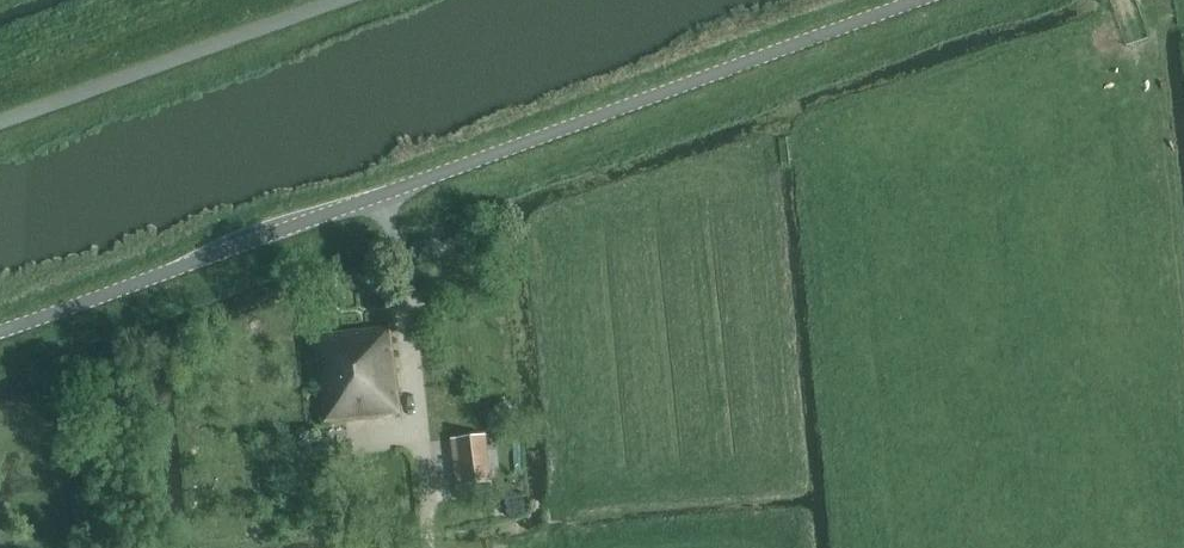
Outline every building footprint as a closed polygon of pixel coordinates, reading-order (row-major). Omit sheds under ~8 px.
[(325,423),(403,414),(393,325),(314,334),(325,423)] [(487,434),(451,439),(457,487),(493,482),(487,434)]
